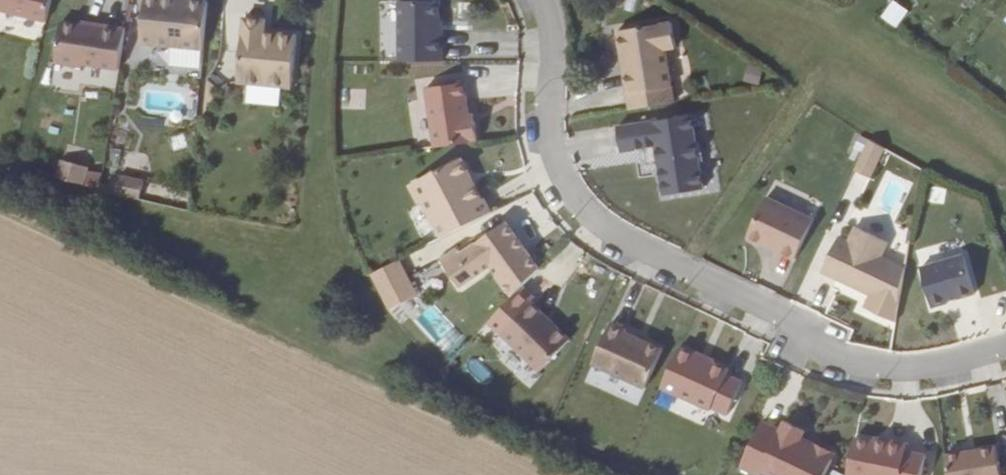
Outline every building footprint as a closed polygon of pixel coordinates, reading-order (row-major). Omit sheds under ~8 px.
[(47,19),(52,0),(0,0),(0,11),(11,14),(11,11),(47,19)] [(146,41),(172,43),(201,46),(208,46),(213,0),(209,0),(149,0),(146,41)] [(402,55),(444,55),(444,25),(441,25),(441,14),(441,0),(402,0),(402,55)] [(880,18),(897,29),(910,10),(894,0),(892,0),(880,18)] [(243,16),(238,70),(272,32),(264,31),(264,18),(243,16)] [(625,50),(627,62),(625,62),(631,104),(676,97),(667,44),(677,42),(673,17),(619,26),(623,50),(625,50)] [(57,58),(121,67),(127,25),(97,22),(97,26),(83,23),(62,20),(57,58)] [(272,32),(238,70),(237,81),(291,86),(296,33),(272,32)] [(170,63),(200,66),(201,46),(172,43),(170,63)] [(438,141),(480,135),(478,116),(473,117),(472,109),(467,77),(429,82),(438,141)] [(696,114),(621,124),(625,149),(649,145),(659,144),(662,159),(667,192),(706,186),(696,114)] [(869,135),(854,166),(870,173),(884,144),(869,135)] [(649,145),(651,161),(662,159),(659,144),(649,145)] [(85,178),(90,161),(63,154),(58,171),(85,178)] [(426,197),(445,233),(494,208),(487,194),(485,195),(477,180),(473,181),(469,174),(471,168),(466,159),(460,156),(417,178),(415,185),(419,195),(426,197)] [(87,178),(100,182),(104,169),(90,165),(87,178)] [(121,169),(117,186),(141,192),(146,176),(121,169)] [(780,245),(796,253),(814,214),(767,191),(749,230),(764,238),(765,235),(782,243),(780,245)] [(517,293),(543,265),(510,219),(466,250),(462,246),(446,257),(465,283),(495,262),(517,293)] [(900,304),(906,264),(883,252),(890,238),(857,223),(850,237),(841,232),(824,268),(862,286),(864,282),(871,286),(869,289),(900,304)] [(764,238),(780,245),(782,243),(765,235),(764,238)] [(448,238),(420,245),(424,259),(452,251),(448,238)] [(976,288),(965,250),(922,262),(933,301),(949,297),(948,296),(976,288)] [(378,267),(396,303),(423,289),(404,254),(378,267)] [(502,326),(541,364),(571,334),(557,320),(555,322),(541,310),(544,307),(532,296),(502,326)] [(541,310),(555,322),(557,320),(544,307),(541,310)] [(647,382),(664,344),(649,337),(648,340),(638,335),(640,332),(627,327),(628,324),(613,318),(594,358),(647,382)] [(698,350),(682,343),(665,382),(712,404),(713,401),(729,409),(744,377),(728,369),(730,365),(714,358),(698,350)] [(699,348),(698,350),(714,358),(716,355),(699,348)] [(817,438),(812,441),(801,435),(803,432),(806,425),(785,415),(782,424),(764,415),(742,461),(760,470),(763,465),(784,474),(822,474),(834,451),(832,446),(817,438)] [(812,441),(817,438),(803,432),(801,435),(812,441)] [(855,432),(847,471),(869,474),(920,474),(925,449),(906,445),(906,442),(903,437),(890,434),(885,437),(874,435),(855,432)] [(950,474),(1002,474),(997,442),(946,449),(950,474)]
